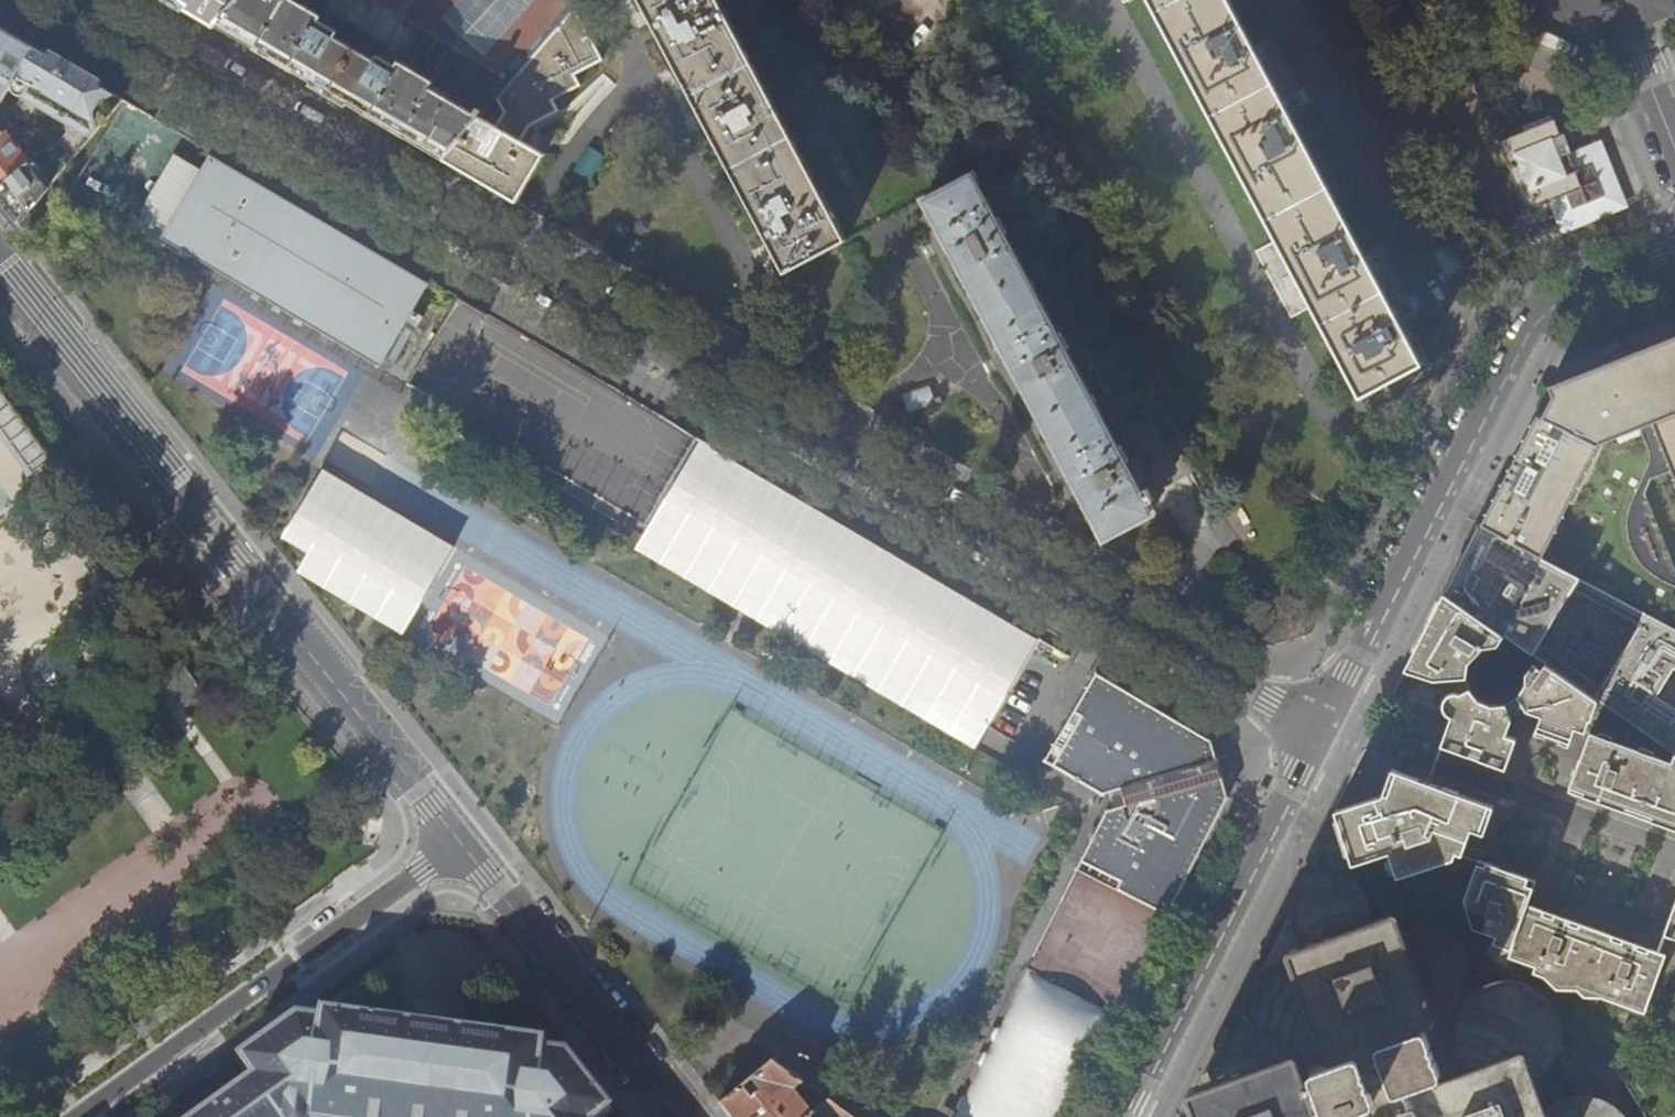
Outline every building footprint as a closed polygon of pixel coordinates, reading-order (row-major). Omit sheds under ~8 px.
[(238,0),(173,0),(178,3),(215,25),(238,0)] [(215,25),(261,52),(312,82),(354,107),(410,140),(443,160),(575,7),(581,0),(332,0),(326,9),(405,57),(407,54),(415,59),(418,59),(427,56),(439,39),(454,48),(434,81),(402,62),(399,67),(380,56),(376,62),(335,39),(339,32),(320,21),(323,16),(296,0),(238,0),(215,25)] [(785,273),(847,240),(748,54),(769,42),(747,0),(640,0),(785,273)] [(1360,397),(1420,363),(1401,327),(1228,0),(1149,0),(1276,240),(1255,251),(1291,318),(1312,306),(1360,397)] [(603,60),(575,7),(443,160),(473,177),(517,203),(545,155),(522,140),(533,124),(560,109),(555,99),(583,84),(577,73),(603,60)] [(2,102),(36,47),(0,26),(0,104),(2,102)] [(36,47),(11,88),(91,136),(122,98),(71,68),(36,47)] [(1517,131),(1497,139),(1526,210),(1549,201),(1582,187),(1568,151),(1556,121),(1552,122),(1550,118),(1528,126),(1530,131),(1525,132),(1518,135),(1517,131)] [(1,136),(0,138),(0,185),(27,165),(4,135),(1,136)] [(1583,144),(1568,151),(1582,187),(1549,201),(1556,215),(1579,227),(1610,214),(1621,189),(1608,159),(1601,154),(1583,144)] [(591,179),(604,154),(587,145),(574,170),(591,179)] [(192,254),(164,237),(202,172),(173,155),(130,228),(187,262),(192,254)] [(286,201),(211,157),(202,172),(164,237),(192,254),(379,364),(426,283),(385,259),(286,201)] [(27,165),(0,185),(0,200),(7,208),(19,223),(47,190),(27,165)] [(924,199),(1104,538),(1154,513),(973,173),(924,199)] [(423,318),(413,313),(407,322),(417,328),(423,318)] [(1477,528),(1659,625),(1674,618),(1674,342),(1656,349),(1576,378),(1552,387),(1547,389),(1550,399),(1539,421),(1534,418),(1529,428),(1505,474),(1490,502),(1481,521),(1477,528)] [(1146,465),(1159,489),(1191,472),(1179,447),(1146,465)] [(435,537),(353,488),(338,513),(307,566),(389,614),(435,537)] [(1442,596),(1502,638),(1536,661),(1596,702),(1673,755),(1674,756),(1674,633),(1659,625),(1477,528),(1476,528),(1459,562),(1442,596)] [(1404,669),(1434,679),(1468,677),(1468,662),(1482,646),(1497,644),(1502,638),(1442,596),(1424,631),(1404,669)] [(1659,625),(1674,633),(1674,618),(1659,625)] [(1596,702),(1536,661),(1527,672),(1527,683),(1517,696),(1525,710),(1540,717),(1535,730),(1569,743),(1574,729),(1583,732),(1587,720),(1589,720),(1596,702)] [(163,681),(187,715),(209,699),(185,666),(163,681)] [(1126,691),(1098,675),(1046,763),(1104,797),(1111,795),(1114,803),(1116,811),(1108,813),(1078,872),(1169,919),(1201,856),(1222,815),(1230,800),(1214,744),(1165,714),(1126,691)] [(1469,689),(1459,693),(1456,692),(1452,692),(1449,694),(1446,696),(1443,700),(1443,703),(1443,707),(1444,711),(1447,714),(1451,716),(1440,744),(1445,746),(1504,768),(1516,739),(1504,734),(1510,721),(1505,704),(1488,706),(1479,701),(1469,689)] [(1674,831),(1674,756),(1673,755),(1671,763),(1589,733),(1567,791),(1674,831)] [(1388,853),(1397,877),(1451,860),(1454,852),(1460,855),(1469,828),(1482,833),(1491,806),(1431,784),(1391,769),(1381,796),(1334,812),(1352,865),(1388,853)] [(1601,997),(1644,1012),(1665,955),(1526,905),(1534,881),(1477,860),(1463,899),(1473,928),(1494,935),(1492,942),(1510,949),(1507,956),(1534,967),(1532,972),(1544,976),(1556,989),(1577,989),(1584,997),(1601,997)] [(1403,934),(1392,901),(1370,909),(1366,895),(1358,883),(1346,875),(1332,872),(1317,874),(1304,881),(1298,888),(1291,901),(1289,916),(1293,930),(1297,935),(1276,942),(1284,964),(1277,964),(1263,969),(1249,983),(1244,996),(1243,1011),(1248,1025),(1257,1036),(1270,1043),(1264,1055),(1250,1060),(1248,1059),(1231,1059),(1216,1065),(1203,1076),(1202,1077),(1195,1080),(1179,1085),(1185,1100),(1191,1116),(1321,1116),(1318,1110),(1323,1108),(1325,1114),(1327,1116),(1336,1116),(1366,1106),(1371,1116),(1626,1116),(1624,1114),(1615,1106),(1599,1098),(1587,1096),(1569,1097),(1549,1108),(1538,1077),(1554,1060),(1559,1049),(1561,1031),(1554,1008),(1539,990),(1534,986),(1516,981),(1504,980),(1487,984),(1471,994),(1461,987),(1465,978),(1467,959),(1460,941),(1453,935),(1453,934),(1449,931),(1440,927),(1426,925),(1416,927),(1403,933),(1403,934)] [(1662,931),(1674,936),(1674,897),(1662,931)] [(1033,972),(961,1116),(1061,1116),(1112,1013),(1033,972)] [(615,1113),(606,1102),(570,1057),(547,1053),(547,1044),(538,1043),(531,1042),(532,1040),(423,1025),(392,1021),(346,1015),(341,1014),(339,1016),(324,1013),(322,1022),(298,1019),(278,1033),(239,1061),(253,1081),(219,1106),(203,1116),(611,1116),(615,1113)] [(814,1112),(794,1087),(802,1081),(774,1061),(720,1102),(732,1116),(807,1116),(814,1112)] [(814,1112),(807,1116),(822,1116),(825,1114),(828,1116),(854,1116),(829,1100),(814,1112)]
